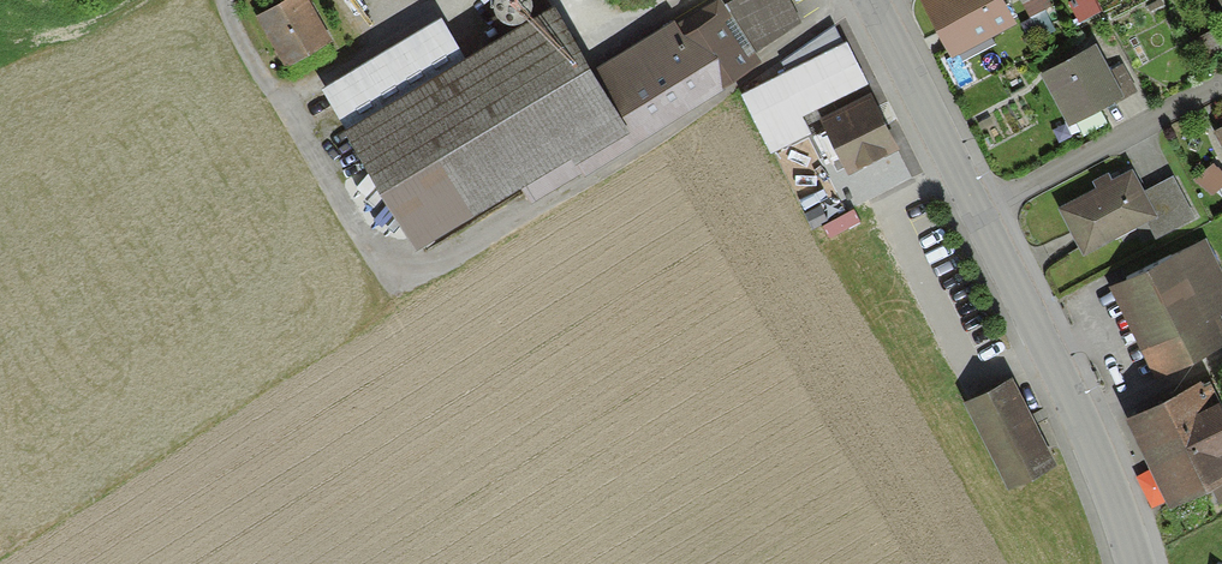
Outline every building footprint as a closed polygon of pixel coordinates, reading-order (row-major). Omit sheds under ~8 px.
[(309,0),(287,0),(258,16),(288,68),(333,43),(309,0)] [(555,8),(467,61),(348,133),(345,135),(417,252),(521,189),(531,204),(582,173),(582,175),(764,65),(757,52),(804,23),(790,0),(738,0),(726,7),(722,0),(719,0),(677,25),(674,21),(593,70),(555,8)] [(952,59),(1017,24),(1005,0),(920,0),(952,59)] [(1030,18),(1053,6),(1050,0),(1020,0),(1030,18)] [(1097,0),(1073,0),(1069,2),(1081,23),(1103,10),(1097,0)] [(348,133),(467,61),(441,18),(322,90),(348,133)] [(782,62),(787,72),(844,44),(835,26),(782,62)] [(787,72),(741,95),(770,155),(811,134),(803,117),(869,84),(848,42),(844,44),(787,72)] [(1097,44),(1041,74),(1070,128),(1138,92),(1123,64),(1111,71),(1097,44)] [(878,108),(872,96),(821,121),(848,177),(899,152),(886,126),(878,108)] [(898,119),(888,102),(878,108),(886,126),(898,119)] [(1214,132),(1221,148),(1221,127),(1214,132)] [(1214,164),(1193,181),(1213,198),(1221,188),(1221,171),(1214,164)] [(1095,189),(1058,208),(1083,256),(1146,222),(1158,216),(1145,191),(1133,169),(1111,180),(1095,189)] [(1111,180),(1108,173),(1092,181),(1095,189),(1111,180)] [(1146,222),(1156,239),(1196,218),(1174,176),(1145,191),(1158,216),(1146,222)] [(804,215),(811,229),(827,222),(820,207),(804,215)] [(854,210),(822,227),(829,239),(861,222),(854,210)] [(1109,287),(1154,380),(1221,348),(1221,316),(1221,314),(1221,273),(1206,240),(1109,287)] [(1058,467),(1013,378),(964,403),(1009,492),(1058,467)] [(1151,469),(1136,476),(1152,509),(1167,502),(1170,509),(1211,489),(1218,504),(1221,502),(1221,406),(1211,383),(1204,386),(1202,383),(1127,419),(1151,469)]
